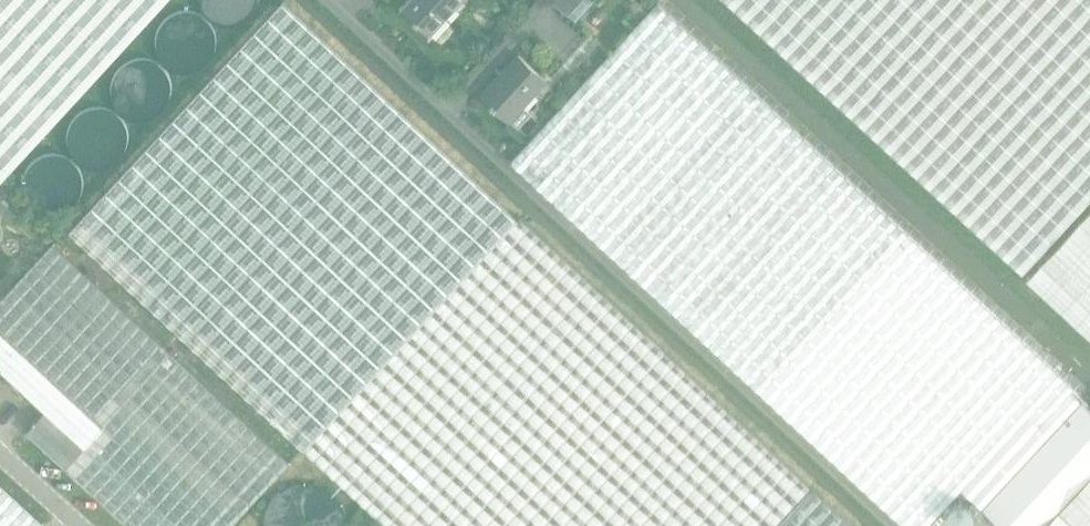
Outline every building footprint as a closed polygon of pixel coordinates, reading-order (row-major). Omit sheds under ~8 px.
[(159,0),(0,0),(0,177),(159,0)] [(67,229),(126,285),(301,447),(302,449),(303,449),(386,525),(768,525),(807,483),(687,371),(595,285),(542,236),(518,215),(517,217),(408,116),(283,0),(278,0),(157,132),(67,229)] [(256,3),(256,0),(199,0),(199,3),(199,9),(201,14),(204,19),(207,23),(211,27),(216,30),(222,31),(227,32),(233,31),(238,30),(243,27),(248,23),(251,19),(254,14),(256,9),(256,3)] [(402,10),(429,35),(462,0),(412,0),(402,10)] [(569,14),(581,0),(553,0),(569,14)] [(1026,272),(1089,201),(1089,0),(729,0),(1026,272)] [(1083,399),(1073,391),(1077,387),(658,3),(512,161),(906,525),(927,525),(961,489),(983,507),(1083,399)] [(210,57),(210,52),(210,46),(208,41),(206,36),(203,32),(198,28),(194,26),(188,24),(183,23),(178,23),(172,25),(167,27),(163,30),(159,34),(156,39),(154,44),(153,49),(153,55),(154,60),(156,65),(159,70),(163,74),(167,77),(172,79),(178,80),(183,81),(188,80),(194,78),(198,75),(203,72),(206,67),(208,63),(210,57)] [(518,56),(482,95),(509,120),(509,119),(518,128),(531,114),(522,105),(545,81),(518,56)] [(165,105),(165,99),(165,93),(163,87),(160,82),(156,78),(151,74),(145,72),(140,71),(134,71),(128,72),(122,74),(117,78),(113,82),(110,87),(108,93),(108,99),(108,105),(110,111),(113,116),(117,121),(122,124),(128,126),(134,128),(140,128),(145,127),(151,124),(156,121),(160,116),(163,111),(165,105)] [(123,151),(124,145),(123,139),(122,134),(119,129),(115,124),(111,121),(105,118),(100,117),(94,116),(88,117),(83,119),(78,122),(73,126),(70,131),(68,137),(67,142),(67,148),(68,154),(70,159),(73,164),(78,168),(83,171),(88,173),(94,174),(100,174),(105,172),(111,170),(115,166),(119,162),(122,157),(123,151)] [(81,197),(81,191),(81,185),(79,180),(76,175),(73,171),(68,167),(63,164),(58,163),(52,162),(47,163),(41,164),(36,167),(32,171),(28,175),(26,180),(24,185),(24,191),(24,197),(26,202),(28,207),(32,211),(36,215),(41,218),(47,219),(52,220),(58,219),(63,218),(68,215),(73,211),(76,207),(79,202),(81,197)] [(1024,277),(1089,338),(1089,207),(1024,277)] [(0,302),(0,331),(103,427),(64,469),(126,525),(231,525),(289,463),(53,244),(16,285),(0,302)] [(26,433),(64,469),(103,427),(0,331),(0,371),(45,413),(26,433)] [(1003,525),(1040,525),(1089,472),(1089,405),(1083,399),(983,507),(1003,525)] [(1040,525),(1089,525),(1089,472),(1040,525)] [(346,513),(340,502),(331,492),(320,486),(307,483),(293,485),(282,491),(272,500),(266,511),(263,524),(264,525),(348,525),(346,513)] [(768,525),(854,525),(824,498),(807,483),(768,525)] [(0,488),(0,525),(42,525),(0,488)]
